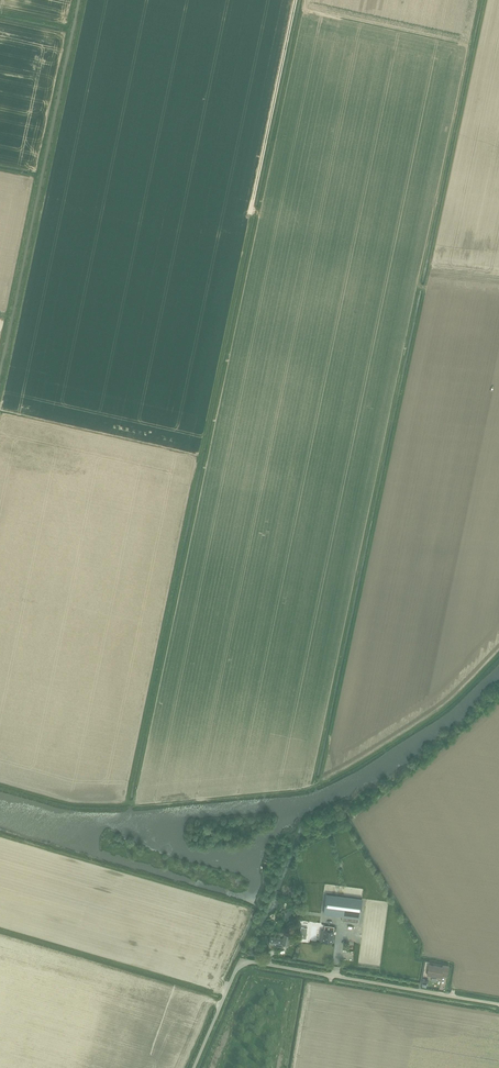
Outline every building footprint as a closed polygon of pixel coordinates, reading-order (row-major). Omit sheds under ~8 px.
[(327,894),(324,914),(342,916),(342,921),(358,923),(359,918),(360,918),(362,898),(355,897),(327,894)] [(321,929),(319,940),(333,942),(334,931),(334,926),(332,926),(325,925),(324,930),(321,929)] [(283,938),(271,936),(269,945),(282,947),(282,945),(288,947),(289,947),(291,935),(284,934),(283,938)] [(449,966),(443,964),(443,966),(429,964),(428,975),(442,978),(442,976),(447,977),(449,966)]
